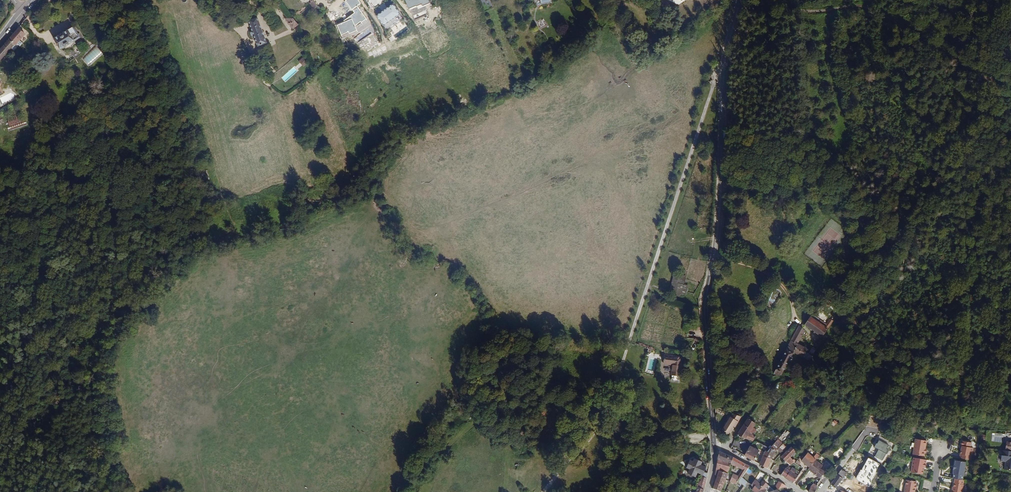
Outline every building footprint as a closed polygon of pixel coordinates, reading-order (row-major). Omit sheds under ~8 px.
[(360,3),(357,0),(345,0),(351,9),(360,3)] [(382,27),(399,16),(392,6),(375,17),(382,27)] [(299,26),(292,16),(286,20),(293,30),(299,26)] [(265,42),(256,18),(249,20),(257,45),(265,42)] [(20,35),(14,30),(6,41),(10,45),(11,46),(13,44),(20,35)] [(76,41),(69,30),(55,38),(61,49),(76,41)] [(6,41),(0,48),(0,57),(4,52),(6,53),(8,50),(7,48),(10,45),(6,41)] [(97,47),(83,59),(88,65),(102,53),(97,47)] [(285,82),(297,71),(293,67),(282,78),(285,82)] [(27,125),(26,122),(20,123),(19,117),(7,119),(9,129),(27,125)] [(820,340),(822,337),(820,336),(829,323),(827,321),(824,325),(816,321),(814,324),(808,320),(802,328),(809,333),(820,340)] [(768,374),(772,376),(776,376),(784,363),(786,363),(787,363),(787,362),(787,361),(787,359),(789,356),(789,357),(790,355),(804,364),(808,359),(802,355),(804,352),(795,346),(803,334),(800,332),(797,330),(768,374)] [(664,364),(672,364),(671,381),(680,381),(681,355),(664,354),(664,364)] [(729,427),(730,428),(734,422),(727,419),(719,431),(724,434),(729,427)] [(756,423),(748,419),(737,435),(753,441),(756,437),(749,434),(756,423)] [(785,431),(779,437),(784,441),(789,435),(785,431)] [(924,452),(925,448),(926,440),(915,438),(913,454),(924,455),(924,452)] [(783,443),(778,439),(768,451),(765,450),(763,456),(771,460),(775,451),(783,443)] [(879,449),(875,456),(884,461),(892,445),(879,439),(875,447),(879,449)] [(958,458),(971,460),(973,447),(970,447),(971,442),(960,440),(959,445),(961,445),(960,447),(958,458)] [(750,446),(744,455),(754,461),(759,451),(750,446)] [(794,462),(795,461),(794,459),(793,460),(790,457),(792,456),(795,451),(791,447),(781,457),(790,465),(794,462)] [(1005,451),(1002,450),(1001,461),(1006,462),(1005,470),(1010,471),(1010,451),(1005,451)] [(731,465),(733,458),(719,453),(716,470),(728,473),(731,465)] [(815,460),(820,456),(816,453),(813,458),(807,453),(801,461),(809,467),(815,460)] [(767,468),(771,460),(763,456),(759,463),(760,465),(767,468)] [(925,466),(927,459),(914,457),(911,470),(912,472),(923,474),(924,466),(925,466)] [(695,471),(701,473),(701,471),(703,465),(698,463),(699,460),(691,458),(690,460),(687,459),(684,467),(687,468),(686,473),(693,475),(695,471)] [(742,478),(750,467),(733,458),(731,465),(737,467),(742,470),(738,476),(733,474),(733,475),(730,482),(736,485),(738,482),(744,487),(747,482),(742,478)] [(822,465),(815,460),(809,467),(808,469),(819,478),(825,472),(820,468),(822,465)] [(953,478),(954,478),(962,479),(965,462),(955,460),(954,464),(953,464),(953,469),(953,473),(953,474),(953,478)] [(781,475),(786,469),(774,465),(771,470),(781,476),(781,475)] [(785,479),(792,483),(798,476),(794,474),(795,470),(792,467),(790,471),(785,479)] [(790,471),(786,469),(781,475),(785,477),(784,478),(785,479),(790,471)] [(836,488),(847,473),(842,469),(836,477),(834,480),(831,484),(835,487),(836,488)] [(708,473),(701,471),(701,473),(696,486),(704,488),(708,473)] [(719,471),(717,477),(726,480),(728,475),(719,471)] [(828,477),(830,475),(825,472),(819,478),(821,479),(825,482),(828,477)] [(717,477),(715,482),(715,483),(713,483),(712,485),(714,485),(713,489),(719,491),(721,491),(726,480),(717,477)] [(828,477),(825,482),(821,479),(818,484),(821,486),(829,491),(831,491),(835,487),(831,484),(834,480),(828,477)] [(964,480),(962,479),(954,478),(952,490),(951,490),(951,491),(962,491),(964,484),(963,484),(964,480)] [(773,491),(763,481),(762,480),(760,482),(761,483),(760,485),(762,487),(759,491),(760,491),(766,491),(767,491),(772,491),(773,491)] [(916,489),(917,485),(918,481),(908,480),(906,491),(916,491),(916,489)] [(759,491),(762,487),(760,485),(761,483),(760,482),(759,481),(758,483),(755,481),(752,485),(751,486),(754,487),(752,491),(754,491),(758,491),(759,491)] [(777,490),(787,487),(778,482),(776,486),(777,490)] [(817,486),(813,484),(811,486),(809,491),(815,491),(816,490),(818,486),(817,486)]
